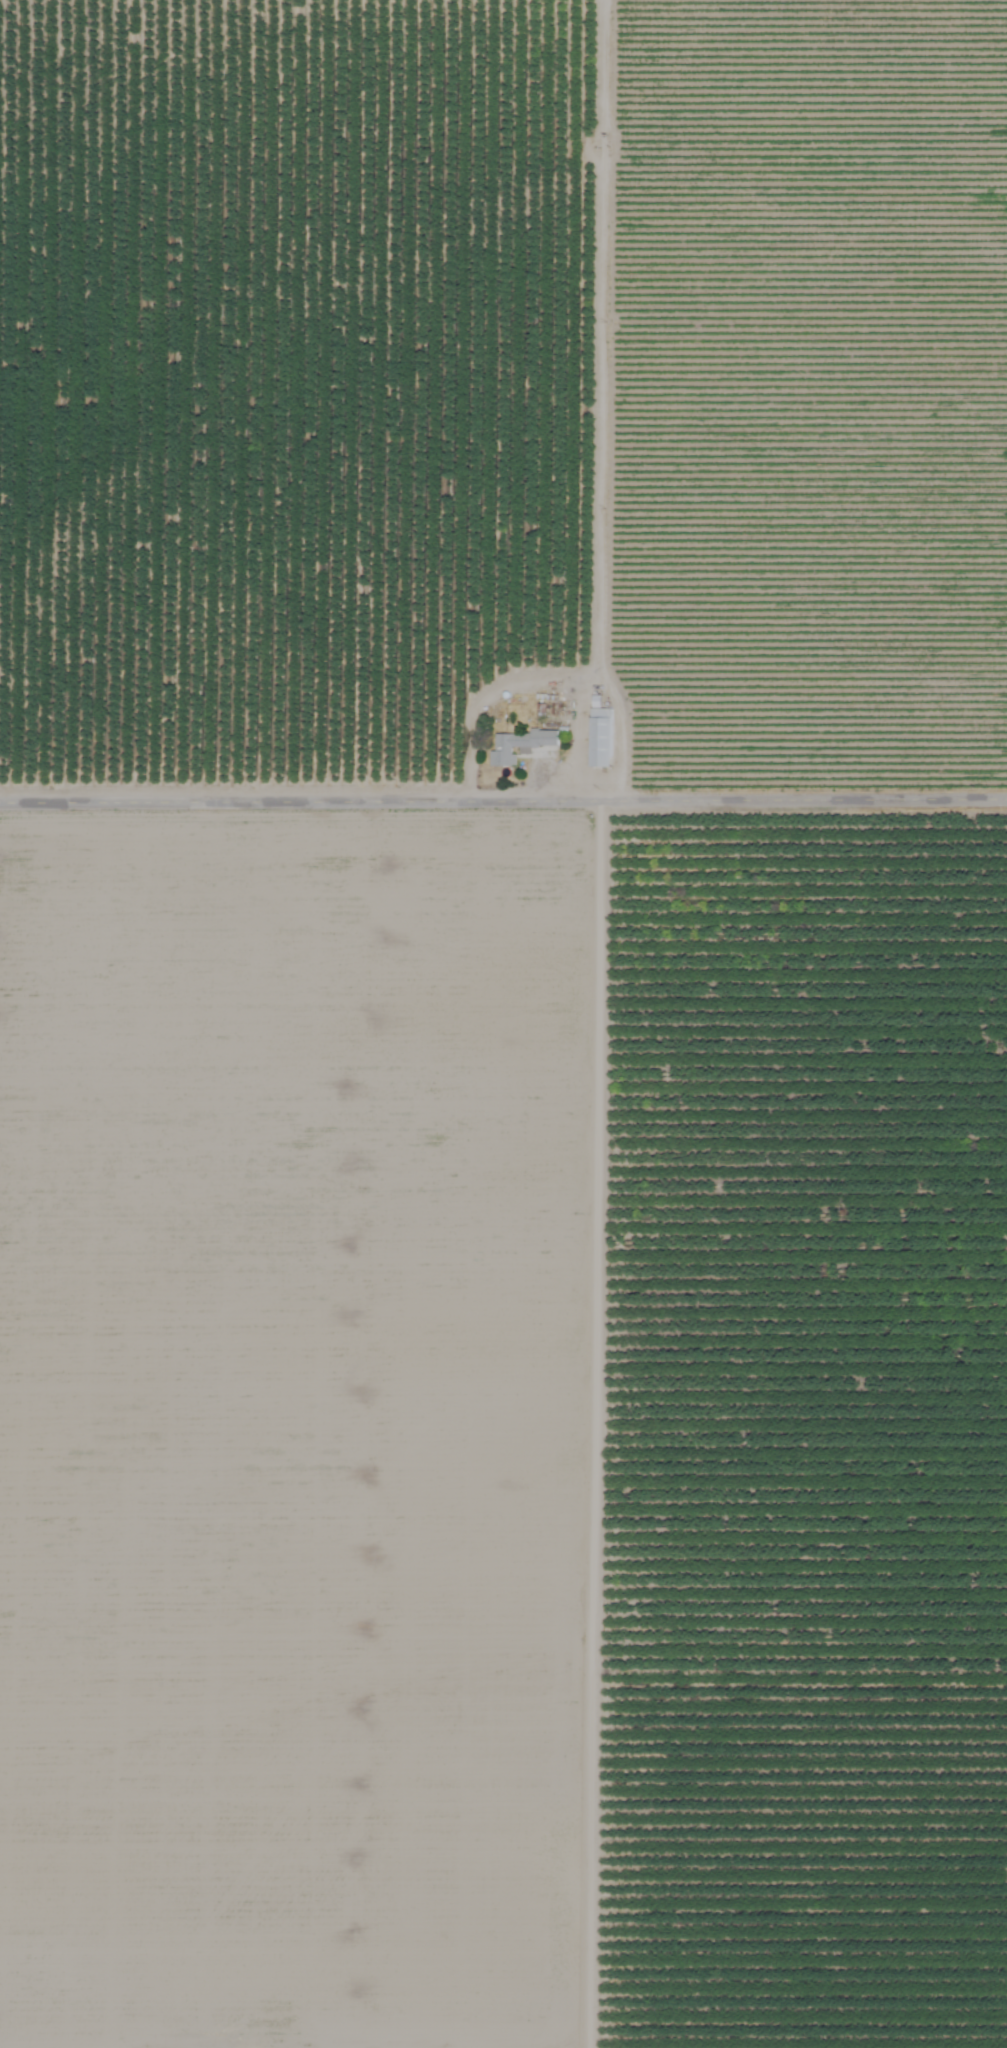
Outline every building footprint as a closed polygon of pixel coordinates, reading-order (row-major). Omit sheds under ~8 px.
[(585,767),(606,767),(607,709),(587,709),(585,767)] [(491,733),(491,752),(486,752),(486,767),(511,767),(511,754),(528,754),(528,747),(554,747),(554,733),(491,733)]
